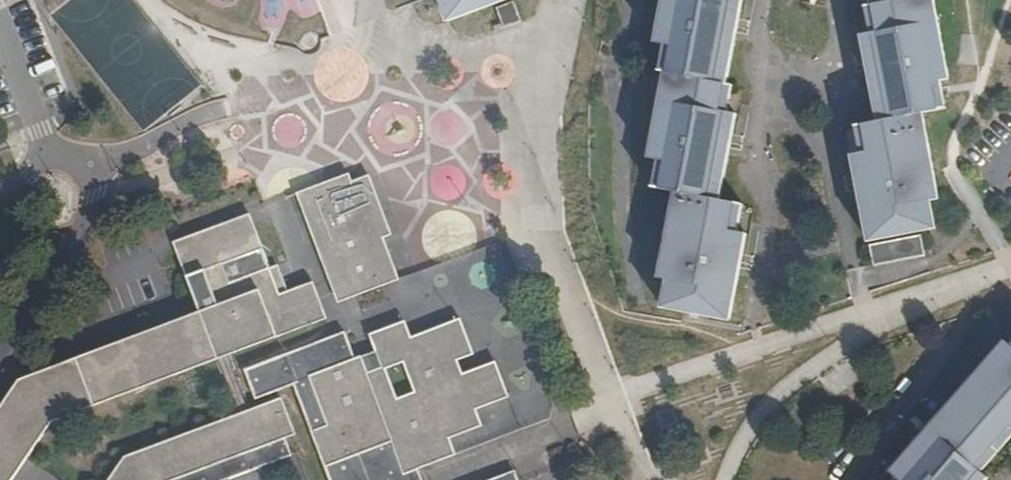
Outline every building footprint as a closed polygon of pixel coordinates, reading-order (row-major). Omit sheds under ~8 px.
[(449,22),(507,0),(441,0),(449,22)] [(655,43),(664,45),(659,71),(666,72),(649,159),(658,161),(652,188),(676,193),(660,279),(668,280),(662,308),(730,320),(747,234),(739,232),(744,203),(720,199),(736,114),(728,112),(733,86),(727,85),(742,0),(664,0),(655,43)] [(872,6),(865,7),(870,34),(863,35),(879,122),(856,126),(861,153),(851,155),(868,241),(936,228),(931,201),(938,200),(922,114),(946,110),(941,81),(949,79),(934,0),(871,0),(872,6)] [(503,29),(521,21),(514,2),(496,8),(503,29)] [(381,286),(400,278),(384,237),(391,234),(369,176),(352,182),(349,174),(299,194),(338,302),(356,295),(381,286)] [(27,459),(54,421),(219,358),(229,355),(247,348),(327,318),(313,282),(288,291),(279,294),(270,268),(230,283),(223,264),(263,248),(249,214),(175,242),(201,311),(26,378),(20,380),(0,409),(0,479),(13,479),(27,459)] [(278,265),(270,268),(279,294),(288,291),(278,265)] [(418,469),(456,454),(450,438),(481,426),(476,409),(508,397),(496,362),(462,374),(457,360),(474,354),(461,318),(412,337),(406,321),(369,334),(382,367),(368,372),(361,357),(310,376),(329,425),(312,431),(321,455),(325,466),(359,454),(368,479),(423,479),(418,469)] [(1006,341),(890,472),(898,479),(897,479),(985,479),(987,477),(981,471),(1010,437),(1010,345),(1006,341)] [(240,414),(249,410),(233,367),(229,355),(219,358),(240,414)] [(292,455),(286,438),(296,435),(282,398),(249,410),(240,414),(125,456),(109,479),(224,479),(292,455)] [(514,471),(490,479),(518,479),(514,471)]
